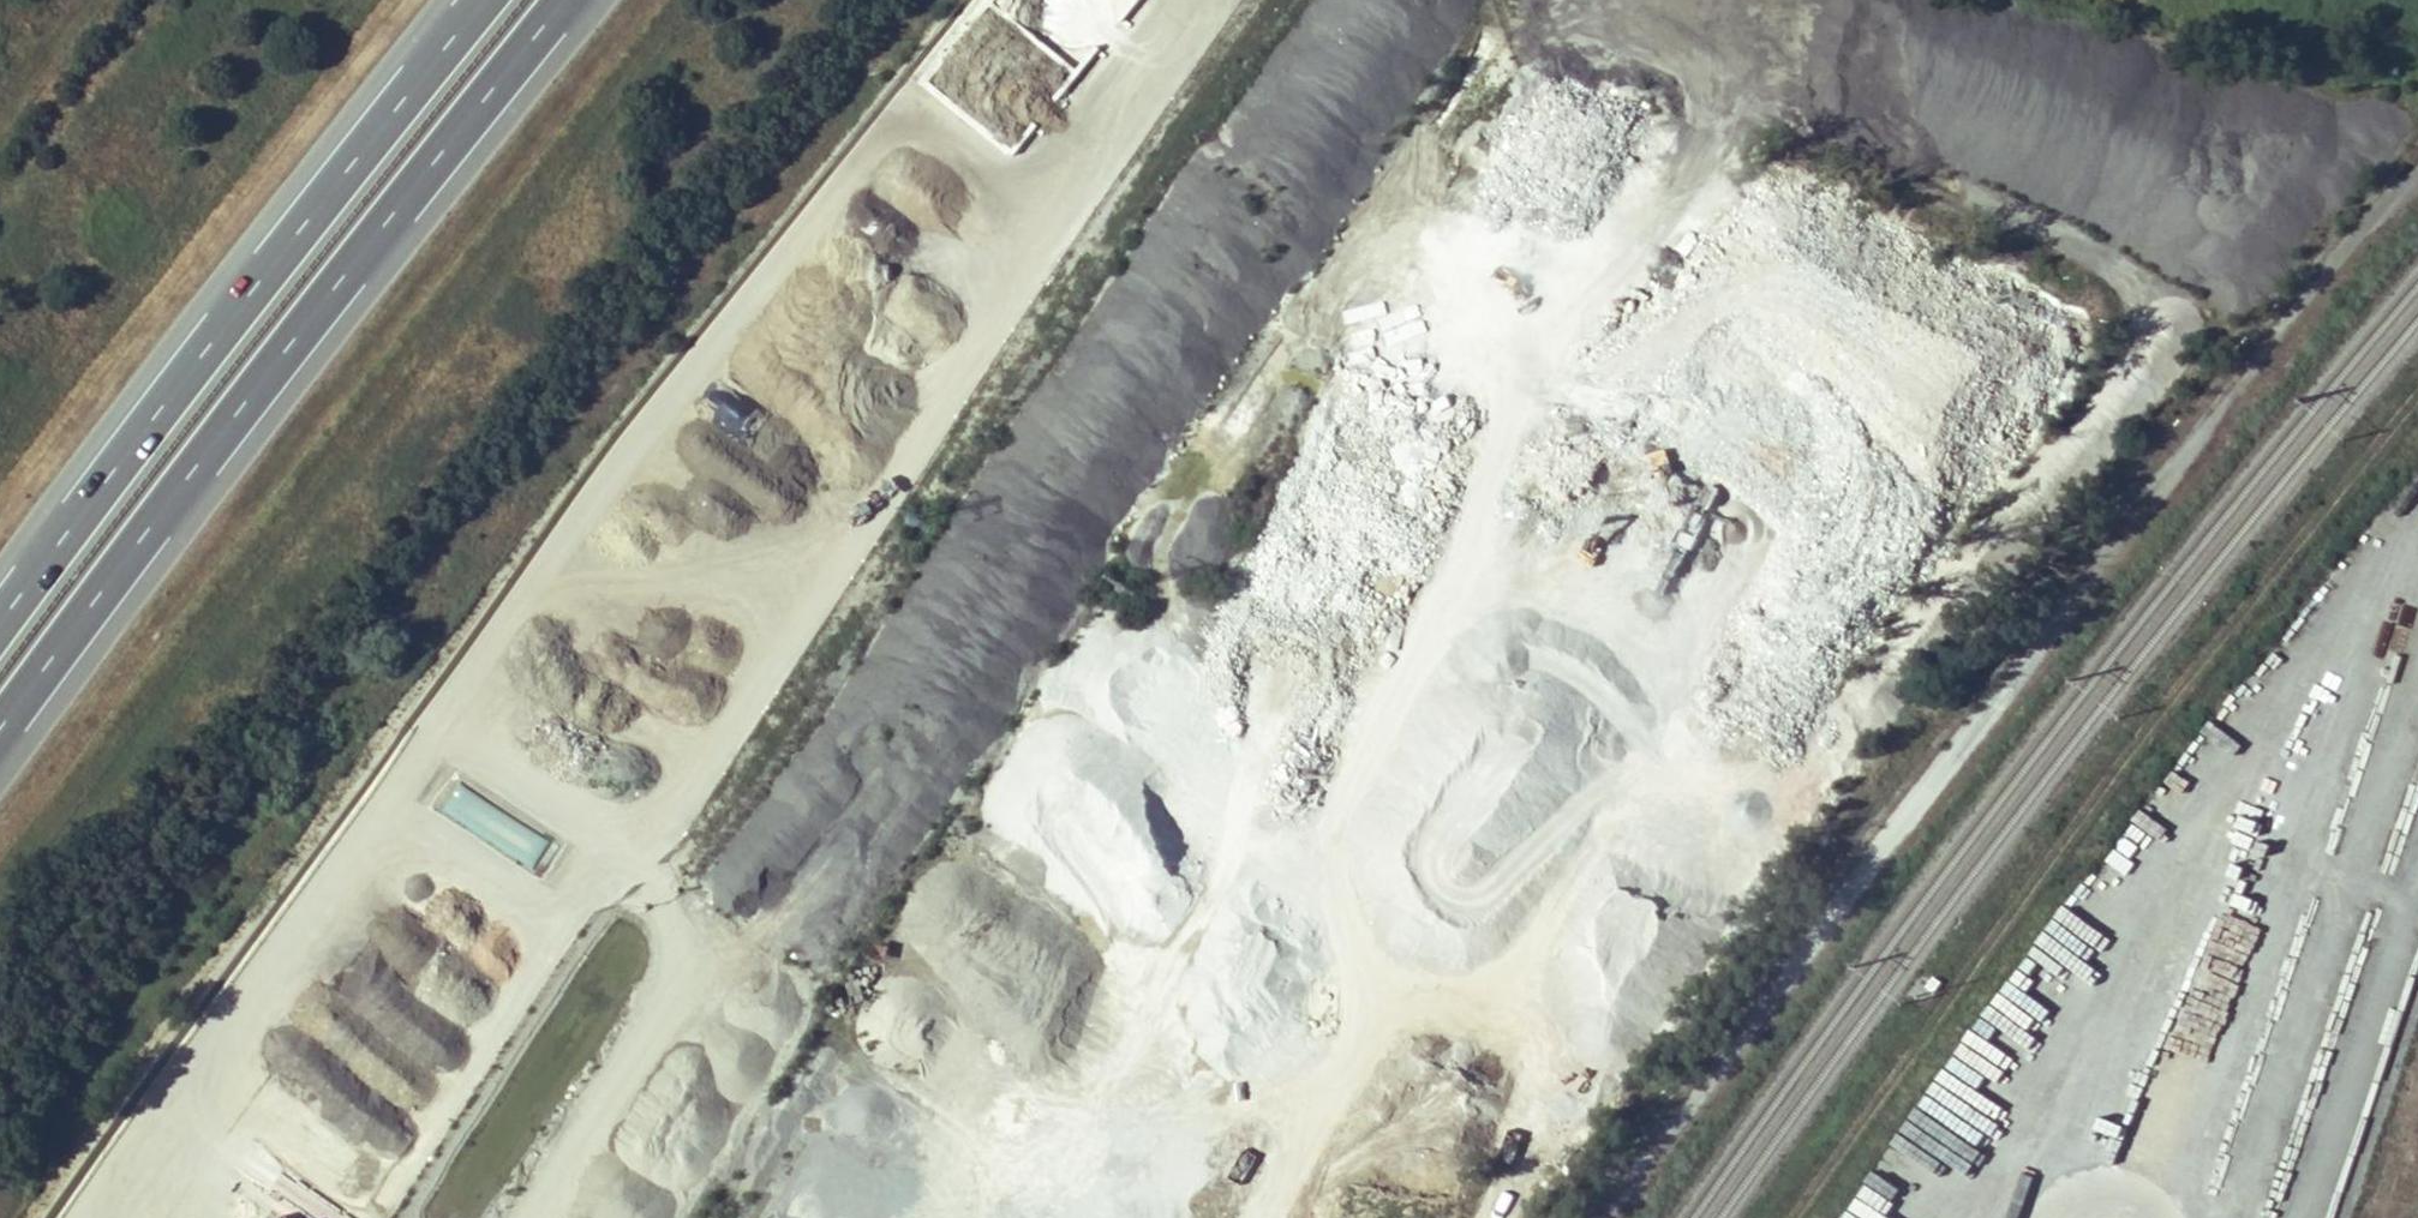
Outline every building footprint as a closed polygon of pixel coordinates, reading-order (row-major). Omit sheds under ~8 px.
[(1395,502),(1400,489),(1365,475),(1360,488),(1395,502)] [(1646,874),(1637,903),(1651,907),(1661,879),(1646,874)]
